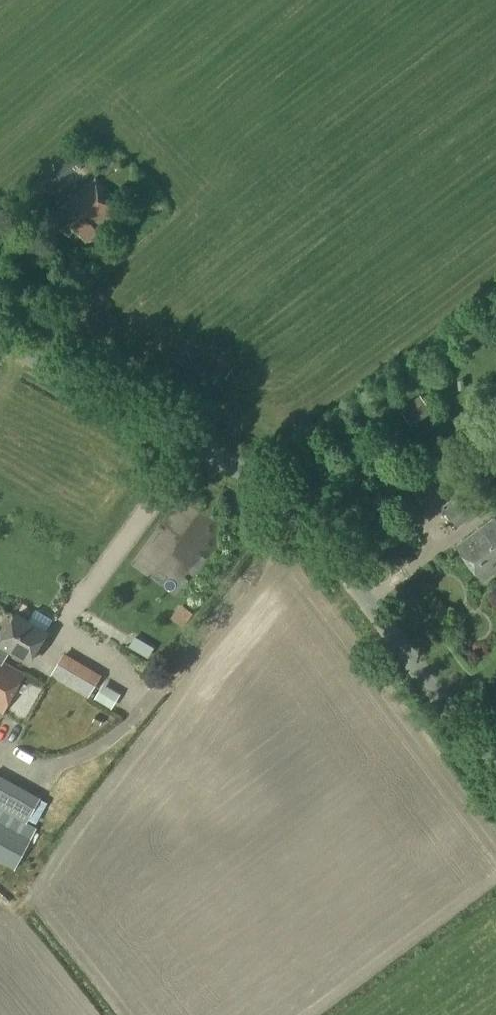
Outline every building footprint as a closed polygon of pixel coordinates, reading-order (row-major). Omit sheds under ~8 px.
[(49,193),(82,166),(70,152),(38,179),(49,193)] [(95,228),(119,208),(96,179),(59,208),(86,242),(98,232),(95,228)] [(81,273),(92,264),(86,256),(75,265),(81,273)] [(411,427),(432,412),(421,395),(400,409),(411,427)] [(457,529),(476,515),(463,497),(444,511),(457,529)] [(495,572),(495,519),(495,518),(456,546),(482,582),(495,572)] [(0,645),(11,651),(29,662),(47,632),(17,614),(0,645)] [(2,661),(4,662),(11,651),(0,645),(0,664),(2,661)] [(88,697),(100,678),(63,656),(51,675),(88,697)] [(4,662),(2,661),(0,664),(0,711),(3,713),(25,674),(4,662)] [(101,696),(118,705),(124,693),(107,684),(101,696)] [(32,839),(22,834),(42,798),(0,775),(0,863),(15,871),(32,839)]
